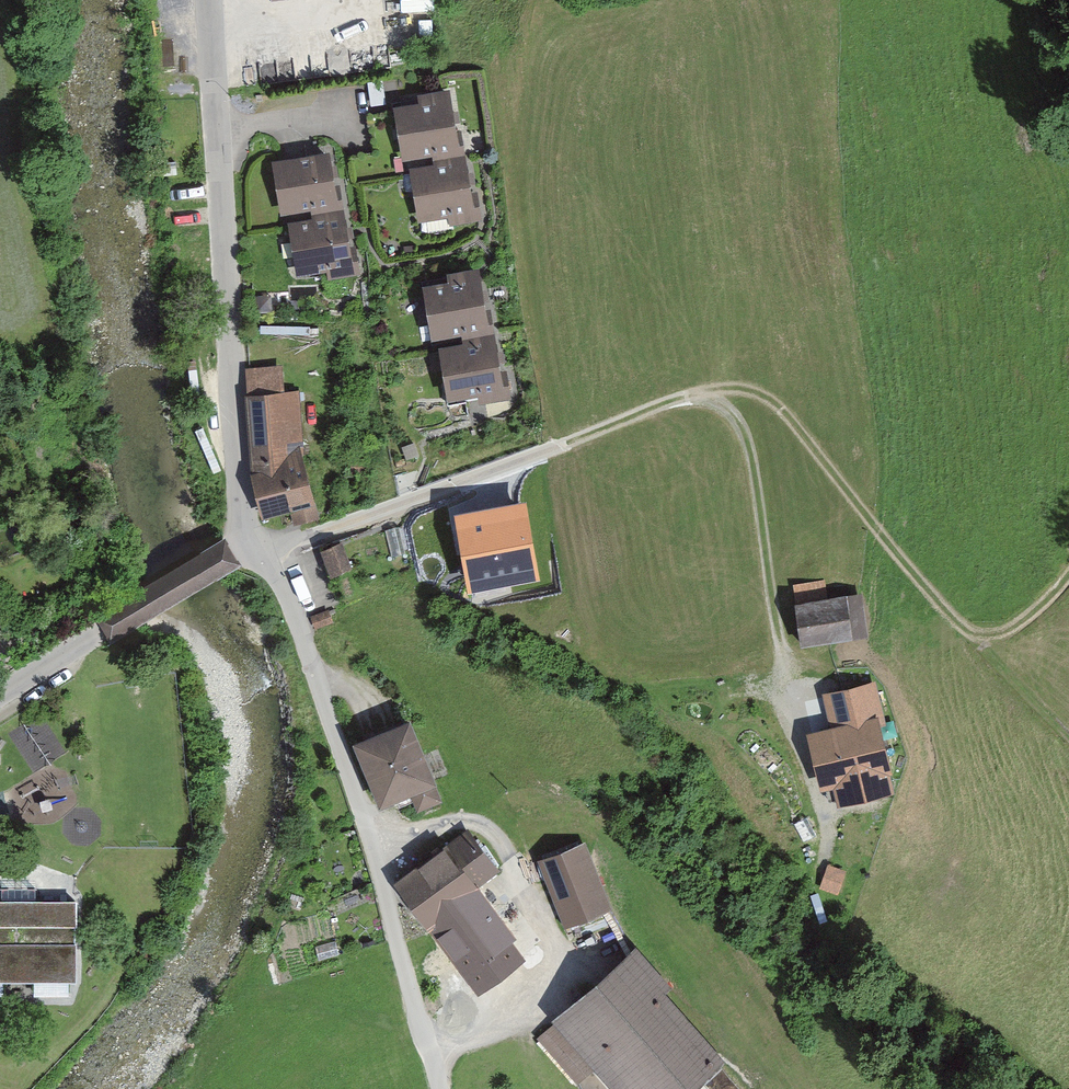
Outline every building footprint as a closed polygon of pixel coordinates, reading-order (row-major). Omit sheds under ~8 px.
[(418,106),(398,109),(405,155),(431,151),(432,159),(458,154),(455,134),(449,135),(443,93),(417,97),(418,106)] [(465,196),(458,154),(432,159),(433,167),(413,170),(415,181),(421,216),(446,212),(448,220),(474,216),(471,195),(465,196)] [(309,205),(311,213),(337,209),(333,188),(328,189),(322,155),(298,159),(280,162),(276,163),(284,209),(309,205)] [(337,209),(311,213),(312,221),(292,224),(300,270),(325,266),(326,274),(352,270),(349,249),(344,250),(337,209)] [(460,329),(461,337),(488,333),(484,312),(479,313),(472,272),(446,276),(447,284),(427,287),(435,333),(460,329)] [(488,333),(461,337),(463,345),(443,349),(451,395),(476,391),(477,399),(503,394),(500,374),(495,374),(488,333)] [(244,374),(251,474),(297,463),(293,409),(301,409),(300,397),(292,398),(292,391),(276,392),(275,372),(244,374)] [(297,463),(251,474),(262,514),(308,501),(297,463)] [(16,505),(12,494),(0,499),(0,511),(16,505)] [(332,568),(355,563),(349,537),(326,542),(332,568)] [(794,586),(802,645),(865,636),(860,599),(826,603),(824,582),(794,586)] [(327,620),(324,611),(309,616),(312,626),(327,620)] [(876,684),(825,696),(833,732),(809,737),(822,792),(836,789),(839,805),(893,793),(877,725),(885,723),(876,684)] [(20,727),(39,757),(66,739),(46,709),(20,727)] [(435,798),(404,722),(353,743),(377,801),(386,797),(407,789),(414,806),(435,798)] [(396,880),(406,893),(445,945),(486,915),(492,911),(472,884),(489,872),(487,868),(463,835),(460,833),(396,880)] [(563,922),(603,907),(579,845),(539,860),(543,868),(554,898),(563,922)] [(71,977),(71,900),(0,900),(0,977),(71,977)] [(516,958),(517,957),(486,915),(445,945),(477,986),(516,958)] [(710,1060),(651,992),(658,986),(630,954),(623,961),(570,1007),(609,1052),(598,1061),(623,1088),(677,1088),(710,1060)]
